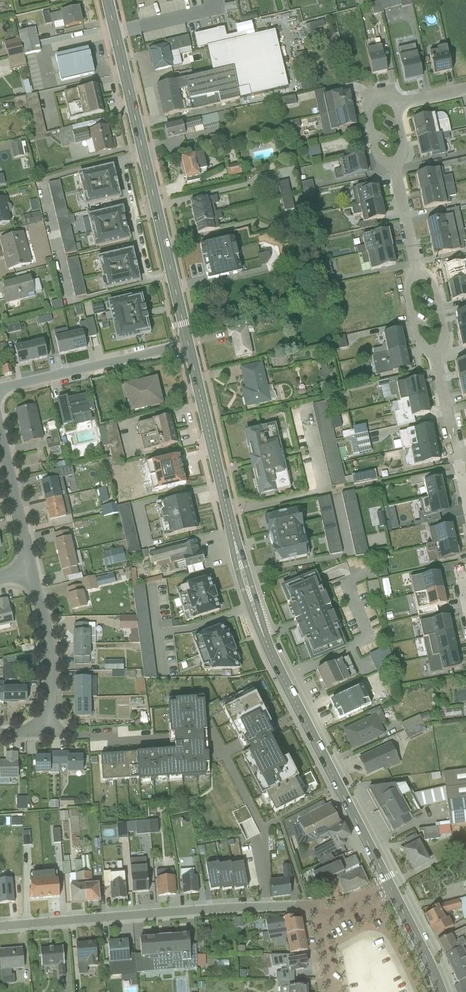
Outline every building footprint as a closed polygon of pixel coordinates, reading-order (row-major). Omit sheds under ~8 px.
[(169,0),(143,0),(145,11),(165,8),(164,1),(169,1),(169,0)] [(402,6),(401,0),(384,0),(363,5),(366,18),(376,15),(376,12),(402,6)] [(270,18),(253,19),(253,27),(275,26),(274,9),(269,9),(270,18)] [(56,34),(89,26),(85,11),(53,18),(56,34)] [(187,35),(204,33),(203,26),(186,28),(187,35)] [(0,43),(0,50),(3,73),(19,71),(17,55),(32,53),(29,30),(12,32),(13,42),(0,43)] [(207,33),(198,36),(202,51),(188,55),(189,62),(213,56),(207,33)] [(151,73),(168,69),(162,46),(144,51),(151,73)] [(367,78),(383,74),(376,47),(361,51),(367,78)] [(430,78),(450,73),(443,47),(424,52),(430,78)] [(400,83),(418,79),(411,52),(394,56),(400,83)] [(58,85),(91,77),(86,53),(52,61),(58,85)] [(159,118),(186,112),(260,98),(249,66),(152,88),(159,118)] [(74,124),(106,117),(99,89),(68,96),(74,124)] [(320,97),(324,116),(348,110),(344,92),(320,97)] [(289,99),(275,100),(275,107),(289,107),(289,99)] [(327,132),(352,127),(348,110),(324,116),(327,132)] [(405,122),(409,142),(436,136),(431,116),(405,122)] [(162,141),(197,133),(194,119),(159,127),(162,141)] [(281,131),(292,130),(291,122),(280,124),(281,131)] [(51,133),(55,149),(68,145),(63,129),(51,133)] [(98,158),(116,153),(110,129),(92,134),(98,158)] [(83,142),(82,131),(67,133),(68,143),(83,142)] [(413,159),(439,154),(436,136),(409,142),(413,159)] [(82,157),(88,155),(84,141),(78,143),(82,157)] [(19,160),(19,143),(4,144),(5,161),(19,160)] [(304,158),(313,156),(311,149),(302,151),(304,158)] [(204,175),(198,154),(176,160),(181,181),(204,175)] [(338,180),(363,175),(359,157),(334,163),(338,180)] [(221,176),(234,176),(233,166),(221,166),(221,176)] [(411,176),(415,193),(449,186),(445,168),(411,176)] [(90,209),(124,202),(116,170),(83,177),(90,209)] [(276,211),(285,209),(279,182),(270,184),(276,211)] [(292,185),(295,196),(306,193),(304,182),(292,185)] [(349,189),(353,207),(375,202),(372,184),(349,189)] [(419,211),(453,203),(449,186),(415,193),(419,211)] [(15,226),(8,199),(0,201),(0,229),(15,226)] [(184,203),(188,220),(211,215),(208,199),(184,203)] [(357,224),(379,219),(375,202),(353,207),(357,224)] [(101,251),(134,243),(127,212),(93,220),(101,251)] [(18,218),(20,227),(34,224),(32,215),(18,218)] [(191,236),(215,231),(211,215),(188,220),(191,236)] [(422,223),(426,240),(459,232),(455,216),(422,223)] [(358,236),(362,255),(386,250),(382,231),(358,236)] [(431,259),(463,251),(459,232),(426,240),(431,259)] [(10,274),(33,268),(24,235),(1,241),(10,274)] [(214,282),(240,275),(232,241),(206,247),(207,248),(199,250),(207,282),(214,281),(214,282)] [(366,271),(390,266),(386,250),(362,255),(366,271)] [(110,293),(144,285),(137,252),(102,261),(110,293)] [(8,305),(38,297),(33,279),(3,287),(8,305)] [(465,299),(465,281),(443,285),(446,303),(465,299)] [(117,344),(150,336),(141,298),(108,306),(117,344)] [(42,304),(45,313),(55,309),(52,301),(42,304)] [(84,308),(88,320),(100,316),(96,304),(84,308)] [(454,332),(465,330),(465,311),(451,314),(454,332)] [(83,342),(89,340),(85,325),(78,326),(80,334),(68,337),(72,355),(86,352),(83,342)] [(231,362),(251,357),(244,327),(223,332),(231,362)] [(465,347),(465,330),(454,332),(458,348),(465,347)] [(377,335),(381,355),(403,350),(399,331),(377,335)] [(58,358),(72,355),(68,337),(54,340),(58,358)] [(328,351),(336,352),(337,343),(329,342),(328,351)] [(28,347),(32,364),(47,360),(42,343),(28,347)] [(18,368),(32,364),(28,347),(14,350),(18,368)] [(385,374),(407,370),(403,350),(381,355),(385,374)] [(454,381),(465,379),(465,362),(451,365),(454,381)] [(242,410),(269,404),(259,364),(232,371),(242,410)] [(4,380),(11,378),(9,371),(2,372),(4,380)] [(133,416),(166,408),(160,379),(127,387),(133,416)] [(401,401),(422,396),(418,379),(397,384),(401,401)] [(465,395),(465,379),(454,381),(457,397),(465,395)] [(93,416),(87,395),(59,403),(66,430),(77,427),(76,421),(93,416)] [(406,420),(427,415),(422,396),(401,401),(406,420)] [(321,489),(335,487),(320,404),(306,406),(321,489)] [(24,446),(45,441),(37,407),(16,412),(24,446)] [(390,428),(401,425),(398,412),(387,415),(390,428)] [(146,456),(180,448),(174,421),(140,428),(146,456)] [(335,441),(341,440),(344,456),(351,455),(350,452),(363,449),(358,426),(345,428),(346,431),(334,434),(335,441)] [(408,431),(412,449),(432,445),(428,426),(408,431)] [(255,498),(285,491),(270,427),(240,434),(255,498)] [(294,441),(294,430),(286,431),(286,442),(294,441)] [(416,466),(436,462),(432,445),(412,449),(416,466)] [(145,466),(151,495),(185,487),(178,459),(145,466)] [(298,482),(305,480),(302,469),(295,471),(298,482)] [(367,473),(347,475),(348,483),(368,481),(367,473)] [(438,482),(423,485),(421,479),(409,482),(410,490),(422,488),(425,503),(442,499),(438,482)] [(44,486),(49,505),(65,501),(61,482),(44,486)] [(359,556),(348,493),(310,500),(320,559),(334,556),(335,560),(359,556)] [(445,515),(442,499),(425,503),(420,504),(423,520),(445,515)] [(175,541),(201,535),(192,500),(166,506),(175,541)] [(53,523),(70,519),(65,501),(49,505),(53,523)] [(134,504),(111,508),(120,554),(143,550),(134,504)] [(92,509),(96,521),(111,517),(107,505),(92,509)] [(377,511),(382,532),(391,529),(387,509),(377,511)] [(269,568),(305,559),(292,511),(257,520),(269,568)] [(452,543),(449,528),(426,533),(430,548),(452,543)] [(56,545),(71,541),(70,533),(54,537),(56,545)] [(56,545),(59,559),(76,555),(73,541),(71,541),(56,545)] [(456,560),(452,543),(430,548),(425,549),(429,566),(456,560)] [(159,579),(208,566),(202,544),(153,557),(159,579)] [(113,551),(96,554),(98,566),(106,564),(106,562),(115,560),(113,551)] [(78,571),(80,571),(76,555),(59,559),(63,575),(78,571)] [(80,577),(78,571),(63,575),(65,581),(80,577)] [(412,598),(441,592),(438,575),(409,582),(412,598)] [(274,591),(291,630),(326,615),(309,576),(274,591)] [(136,680),(157,678),(150,607),(159,606),(158,597),(147,598),(146,583),(152,583),(152,582),(125,585),(129,618),(111,620),(112,632),(121,631),(122,645),(133,644),(136,680)] [(195,625),(225,615),(214,582),(184,592),(195,625)] [(357,585),(360,596),(371,593),(369,582),(357,585)] [(68,598),(86,594),(85,587),(66,591),(68,598)] [(435,610),(445,607),(441,592),(412,598),(417,619),(436,616),(435,610)] [(71,615),(90,611),(86,594),(68,598),(71,615)] [(16,627),(10,602),(0,604),(0,630),(16,627)] [(306,664),(341,649),(326,615),(291,630),(306,664)] [(422,641),(451,635),(447,619),(438,621),(436,616),(417,619),(422,641)] [(171,629),(170,624),(164,624),(163,622),(153,623),(153,631),(171,629)] [(247,669),(228,626),(199,636),(210,677),(247,669)] [(75,634),(75,648),(92,648),(92,634),(90,634),(75,634)] [(422,641),(426,661),(455,655),(451,635),(422,641)] [(379,647),(361,656),(369,673),(387,664),(379,647)] [(91,661),(92,661),(92,648),(75,648),(75,661),(91,661)] [(429,676),(457,670),(456,664),(457,663),(455,655),(426,661),(429,676)] [(320,693),(357,680),(350,661),(313,673),(320,693)] [(97,663),(97,671),(117,671),(117,663),(97,663)] [(77,681),(77,701),(94,701),(94,681),(77,681)] [(218,706),(236,742),(238,741),(266,727),(269,726),(251,689),(218,706)] [(7,706),(31,706),(31,691),(7,691),(7,706)] [(336,724),(354,716),(345,696),(327,704),(336,724)] [(77,720),(94,720),(94,701),(77,701),(77,720)] [(167,706),(169,736),(173,736),(201,733),(204,733),(202,704),(195,705),(195,701),(174,703),(174,706),(167,706)] [(453,718),(453,709),(435,709),(435,718),(453,718)] [(349,749),(380,735),(372,717),(341,731),(349,749)] [(411,717),(393,725),(399,740),(418,733),(411,717)] [(266,727),(238,741),(245,756),(240,758),(259,797),(264,795),(275,815),(303,800),(293,782),(297,780),(287,760),(283,761),(266,727)] [(201,733),(173,736),(174,738),(175,753),(177,779),(205,777),(204,767),(208,767),(207,756),(203,756),(202,739),(201,733)] [(364,779),(396,764),(387,745),(355,760),(364,779)] [(177,779),(175,753),(132,757),(134,782),(134,784),(177,779)] [(54,768),(71,768),(70,759),(72,759),(72,754),(51,755),(51,759),(54,759),(54,768)] [(20,782),(19,755),(7,755),(7,763),(0,763),(0,782),(20,782)] [(132,757),(121,758),(122,783),(134,782),(132,757)] [(71,776),(87,776),(86,758),(72,759),(70,759),(71,768),(71,776)] [(109,758),(97,759),(98,784),(110,783),(109,758)] [(121,758),(109,758),(110,783),(122,783),(121,758)] [(38,777),(54,776),(54,768),(54,759),(51,759),(38,759),(38,777)] [(437,774),(443,823),(465,820),(465,770),(437,774)] [(366,790),(379,814),(399,804),(386,779),(366,790)] [(438,788),(409,793),(407,782),(404,783),(409,808),(440,803),(438,788)] [(9,798),(8,812),(19,812),(19,799),(9,798)] [(390,833),(409,823),(399,804),(379,814),(390,833)] [(324,810),(322,805),(293,818),(283,823),(289,840),(302,834),(297,824),(324,810)] [(338,829),(328,808),(324,810),(297,824),(302,834),(316,864),(334,855),(325,835),(338,829)] [(66,816),(57,817),(57,827),(67,826),(66,816)] [(148,825),(132,826),(133,839),(149,838),(148,825)] [(414,831),(417,840),(430,836),(427,826),(414,831)] [(340,844),(348,841),(341,827),(338,829),(325,835),(334,855),(343,850),(340,844)] [(43,829),(44,844),(53,844),(52,829),(43,829)] [(15,845),(24,845),(23,832),(15,832),(15,845)] [(409,873),(425,864),(413,842),(397,850),(409,873)] [(68,862),(69,882),(84,881),(82,857),(74,858),(74,861),(68,862)] [(234,891),(229,867),(229,865),(217,867),(221,891),(222,893),(234,891)] [(242,865),(229,867),(234,891),(234,893),(247,890),(242,865)] [(221,891),(217,867),(217,866),(205,868),(209,893),(221,891)] [(1,869),(2,879),(10,879),(9,868),(1,869)] [(136,898),(152,896),(150,870),(133,872),(136,898)] [(357,893),(366,889),(359,873),(335,884),(343,900),(351,896),(352,897),(357,894),(357,893)] [(56,874),(43,875),(45,901),(58,900),(56,874)] [(31,902),(45,901),(43,875),(29,876),(31,902)] [(116,904),(129,903),(128,877),(114,878),(116,904)] [(185,898),(200,897),(199,879),(184,880),(185,898)] [(159,900),(179,899),(177,880),(158,881),(159,900)] [(14,905),(12,881),(0,882),(0,906),(14,905)] [(286,885),(263,886),(263,901),(286,900),(286,885)] [(91,906),(104,905),(103,887),(90,888),(91,906)] [(91,906),(90,888),(74,888),(75,906),(91,906)] [(432,940),(452,930),(447,920),(443,922),(436,908),(429,911),(430,914),(421,919),(432,940)] [(304,915),(286,919),(290,936),(307,932),(304,915)] [(307,932),(290,936),(294,953),(311,949),(307,932)] [(443,958),(460,949),(453,935),(436,943),(443,958)] [(171,938),(174,972),(197,971),(196,946),(189,947),(188,937),(171,938)] [(158,974),(174,972),(171,938),(155,939),(158,974)] [(140,956),(135,957),(136,975),(158,974),(155,939),(139,941),(140,956)] [(133,975),(131,941),(110,942),(111,976),(133,975)] [(101,968),(100,943),(77,944),(79,965),(88,964),(88,969),(101,968)] [(67,977),(66,947),(42,948),(43,968),(59,967),(60,977),(67,977)] [(27,971),(26,949),(1,951),(3,984),(15,984),(14,971),(27,971)] [(460,949),(443,958),(452,976),(465,969),(465,961),(460,949)] [(255,956),(255,964),(279,963),(279,955),(255,956)] [(313,957),(288,958),(289,971),(313,969),(313,957)] [(452,976),(456,985),(465,981),(465,969),(452,976)] [(293,991),(312,991),(312,985),(304,985),(304,980),(289,981),(289,988),(293,988),(293,991)] [(456,985),(460,991),(465,991),(465,981),(456,985)]
